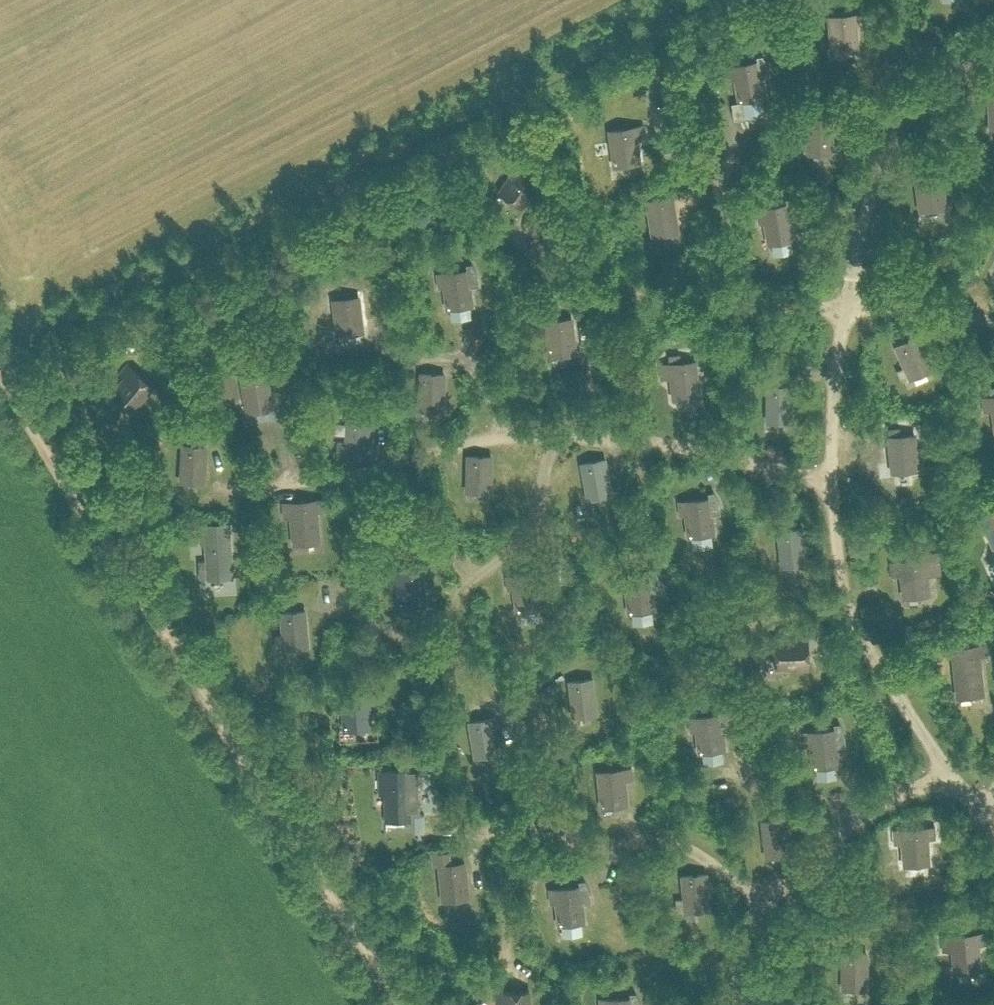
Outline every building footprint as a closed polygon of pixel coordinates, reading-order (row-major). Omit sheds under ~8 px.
[(831,51),(857,49),(854,13),(828,15),(831,51)] [(738,100),(764,96),(758,60),(732,65),(738,100)] [(831,153),(831,118),(807,117),(807,152),(831,153)] [(613,165),(633,162),(639,161),(634,126),(608,130),(613,165)] [(522,205),(539,178),(512,161),(506,170),(511,173),(506,180),(504,179),(497,189),(522,205)] [(919,209),(945,206),(940,170),(914,174),(919,209)] [(652,235),(677,231),(671,195),(646,199),(652,235)] [(768,243),(793,238),(787,203),(761,207),(768,243)] [(446,307),(472,304),(467,268),(442,272),(446,307)] [(337,334),(363,331),(358,295),(332,298),(337,334)] [(549,355),(575,352),(571,317),(545,319),(549,355)] [(909,377),(931,368),(916,336),(895,346),(909,377)] [(673,398),(698,395),(695,360),(669,362),(673,398)] [(131,410),(152,385),(128,364),(121,372),(125,376),(119,383),(117,381),(109,391),(131,410)] [(247,412),(273,407),(266,371),(240,376),(247,412)] [(442,409),(444,374),(420,373),(418,408),(442,409)] [(790,420),(790,385),(766,385),(766,420),(790,420)] [(369,453),(371,419),(347,417),(345,452),(369,453)] [(891,471),(917,468),(913,433),(888,435),(891,471)] [(204,481),(206,446),(182,445),(180,480),(204,481)] [(490,490),(491,455),(467,455),(466,490),(490,490)] [(587,497),(610,493),(604,458),(581,463),(587,497)] [(688,536),(713,532),(709,497),(683,500),(688,536)] [(292,537),(318,534),(315,499),(289,501),(292,537)] [(978,513),(993,549),(993,506),(978,513)] [(228,523),(199,524),(201,543),(205,543),(207,577),(231,575),(228,523)] [(781,565),(805,562),(801,528),(777,530),(781,565)] [(903,596),(929,593),(926,568),(940,567),(938,549),(919,551),(920,558),(889,561),(890,571),(900,570),(903,596)] [(206,559),(198,560),(199,577),(207,576),(206,559)] [(399,605),(425,602),(422,567),(396,569),(399,605)] [(516,610),(542,606),(536,570),(511,574),(516,610)] [(628,612),(633,611),(654,609),(649,573),(624,576),(628,612)] [(283,647),(307,645),(305,610),(281,612),(283,647)] [(806,637),(774,638),(775,668),(787,667),(787,665),(796,665),(796,670),(807,670),(806,637)] [(957,697),(983,694),(978,656),(988,655),(986,643),(951,647),(957,697)] [(572,715),(596,712),(592,678),(568,681),(572,715)] [(344,729),(370,727),(367,691),(341,693),(344,729)] [(698,751),(724,748),(719,712),(693,716),(698,751)] [(474,755),(498,751),(492,717),(468,721),(474,755)] [(812,766),(838,764),(834,728),(809,731),(812,766)] [(601,806),(627,803),(623,768),(597,771),(601,806)] [(378,771),(378,792),(385,792),(385,819),(409,818),(409,806),(418,806),(417,770),(378,771)] [(765,855),(789,853),(785,818),(761,821),(765,855)] [(903,864),(929,862),(926,826),(900,828),(903,864)] [(442,900),(468,897),(464,861),(451,862),(450,849),(430,851),(432,866),(438,865),(442,900)] [(684,910),(708,908),(705,873),(681,875),(684,910)] [(560,926),(585,922),(580,885),(554,888),(560,926)] [(953,971),(979,968),(976,932),(950,935),(953,971)] [(842,987),(866,987),(866,952),(842,952),(842,987)] [(528,990),(496,991),(496,1002),(502,1002),(502,1004),(529,1004),(528,990)] [(630,997),(604,998),(605,1004),(631,1004),(630,997)]
